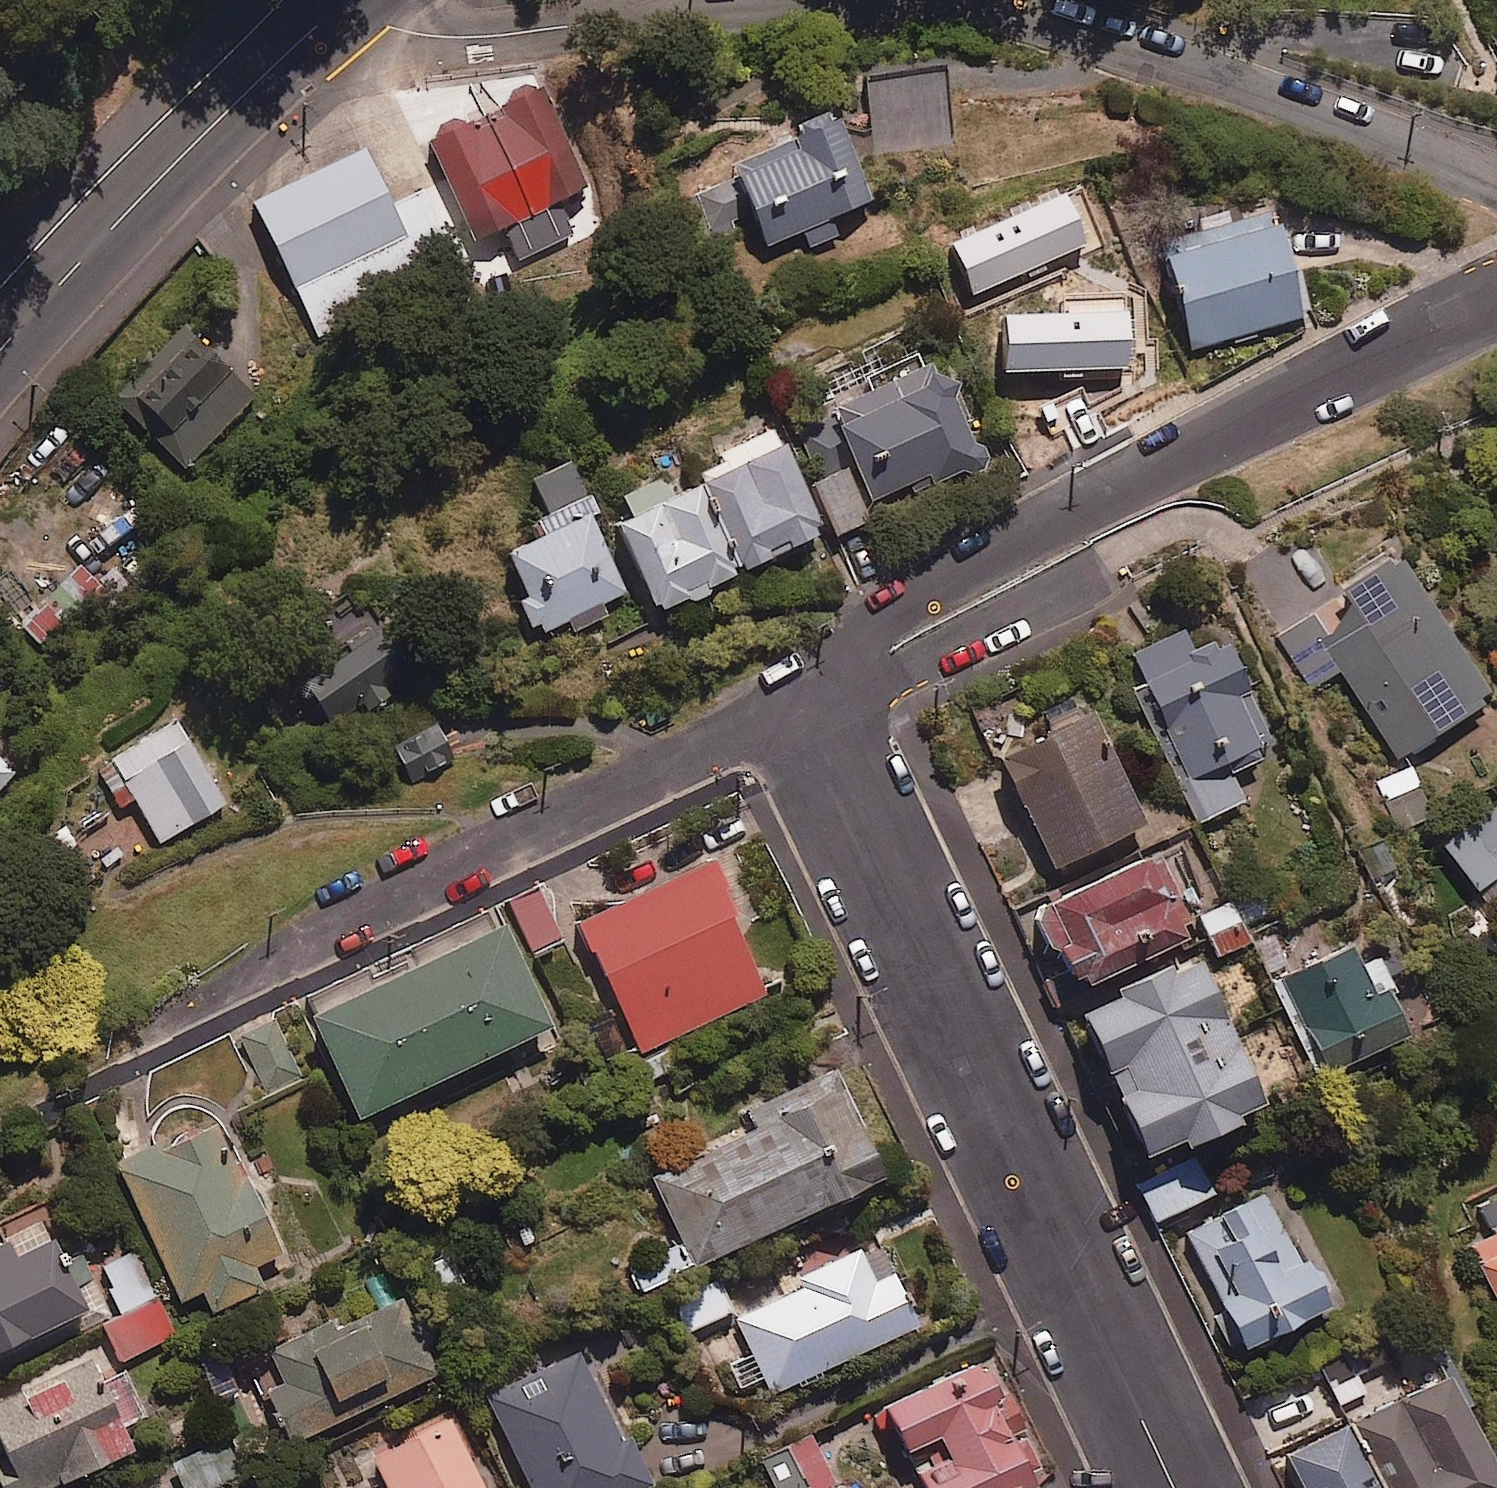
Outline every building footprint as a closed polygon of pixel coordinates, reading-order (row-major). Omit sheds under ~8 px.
[(954,140),(946,68),(873,76),(880,148),(954,140)] [(587,185),(540,90),(432,143),(478,236),(516,217),(531,249),(565,232),(551,202),(587,185)] [(868,197),(832,120),(738,165),(742,175),(698,195),(718,238),(755,221),(767,245),(868,197)] [(389,204),(361,148),(254,201),(322,338),(415,291),(406,273),(450,251),(419,189),(389,204)] [(1304,314),(1272,207),(1161,240),(1192,347),(1304,314)] [(255,395),(179,325),(114,396),(190,465),(255,395)] [(981,460),(928,348),(824,396),(877,508),(981,460)] [(700,483),(742,570),(826,529),(775,426),(715,455),(723,472),(700,483)] [(598,511),(574,460),(537,478),(553,511),(529,523),(537,539),(507,553),(544,630),(569,619),(574,630),(606,615),(601,603),(626,591),(590,515),(598,511)] [(844,467),(807,485),(832,536),(869,518),(844,467)] [(662,475),(622,494),(631,511),(611,521),(655,612),(742,570),(700,483),(673,497),(662,475)] [(1490,698),(1396,556),(1279,633),(1316,689),(1344,670),(1401,756),(1490,698)] [(419,662),(386,620),(303,683),(336,725),(419,662)] [(1231,770),(1260,758),(1255,745),(1272,738),(1230,636),(1193,651),(1185,631),(1134,652),(1203,818),(1244,801),(1231,770)] [(1141,825),(1088,714),(1002,755),(1055,866),(1141,825)] [(227,802),(176,716),(110,755),(162,841),(227,802)] [(400,733),(401,778),(435,777),(434,768),(458,768),(457,740),(429,740),(429,733),(400,733)] [(0,756),(0,789),(17,771),(0,756)] [(1444,844),(1478,889),(1496,875),(1496,803),(1444,844)] [(77,855),(68,825),(35,835),(45,865),(77,855)] [(1190,935),(1153,856),(1033,912),(1051,951),(1063,945),(1082,986),(1190,935)] [(766,993),(707,863),(581,920),(639,1050),(766,993)] [(538,887),(508,902),(536,956),(566,940),(538,887)] [(1250,940),(1232,902),(1201,917),(1219,955),(1250,940)] [(550,1026),(501,925),(311,1017),(359,1118),(550,1026)] [(1372,995),(1350,948),(1276,983),(1320,1076),(1407,1035),(1385,989),(1372,995)] [(1121,997),(1083,1013),(1144,1155),(1182,1139),(1187,1150),(1242,1126),(1238,1115),(1262,1104),(1201,962),(1177,973),(1172,963),(1117,987),(1121,997)] [(882,1177),(832,1069),(749,1107),(759,1128),(655,1177),(695,1264),(882,1177)] [(281,1253),(221,1122),(120,1169),(179,1298),(201,1287),(212,1311),(262,1288),(252,1266),(281,1253)] [(1214,1193),(1198,1161),(1140,1188),(1156,1221),(1214,1193)] [(1307,1256),(1298,1261),(1263,1193),(1186,1233),(1226,1310),(1213,1316),(1228,1344),(1240,1337),(1246,1349),(1331,1305),(1324,1293),(1333,1289),(1323,1269),(1316,1272),(1307,1256)] [(1482,1204),(1493,1228),(1496,1226),(1496,1197),(1482,1204)] [(1473,1249),(1496,1295),(1496,1236),(1473,1249)] [(51,1238),(13,1256),(8,1245),(0,1248),(0,1349),(85,1310),(51,1238)] [(873,1280),(860,1252),(800,1280),(804,1288),(739,1318),(774,1392),(917,1325),(892,1271),(873,1280)] [(731,1311),(717,1282),(674,1302),(688,1332),(731,1311)] [(171,1338),(154,1302),(105,1325),(122,1361),(171,1338)] [(270,1351),(285,1381),(266,1390),(291,1442),(435,1374),(401,1303),(332,1336),(326,1325),(270,1351)] [(111,1339),(46,1368),(52,1382),(0,1404),(0,1456),(1,1458),(0,1458),(0,1487),(46,1487),(132,1451),(120,1422),(143,1412),(111,1339)] [(581,1354),(489,1400),(533,1487),(642,1487),(646,1486),(581,1354)] [(1012,1440),(1010,1433),(1027,1425),(1014,1398),(997,1406),(978,1365),(883,1410),(903,1453),(941,1435),(952,1460),(919,1476),(925,1487),(1032,1487),(1034,1487),(1028,1473),(1039,1467),(1024,1434),(1012,1440)] [(1379,1487),(1496,1487),(1496,1480),(1446,1376),(1348,1424),(1379,1487)] [(447,1416),(369,1454),(385,1487),(482,1487),(447,1416)] [(1348,1424),(1287,1454),(1304,1487),(1379,1487),(1348,1424)] [(763,1459),(777,1487),(850,1487),(845,1477),(833,1483),(811,1436),(763,1459)]
